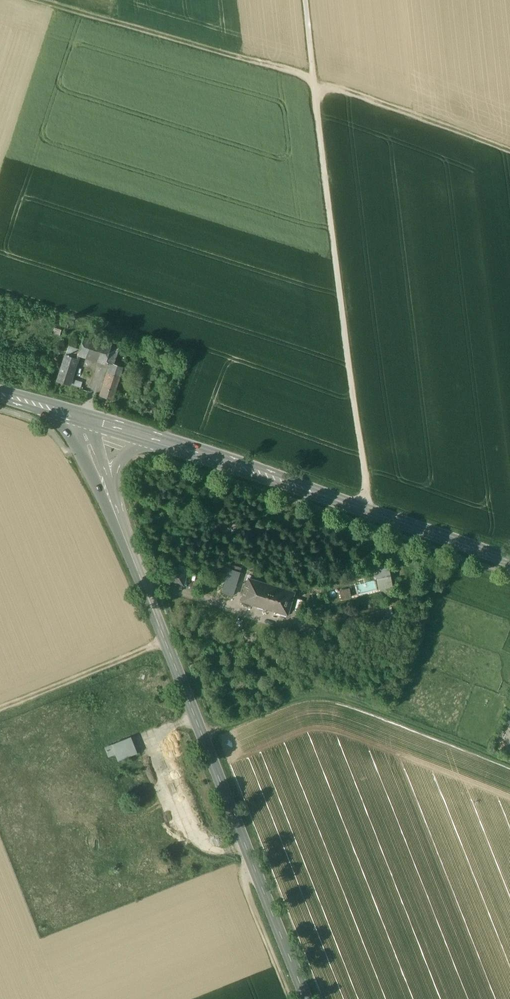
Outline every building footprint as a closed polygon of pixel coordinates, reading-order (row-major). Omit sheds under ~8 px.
[(110,345),(83,336),(78,353),(105,362),(110,345)] [(110,345),(105,362),(111,363),(113,363),(118,348),(110,345)] [(65,354),(57,381),(68,385),(77,358),(74,357),(65,354)] [(113,363),(111,363),(101,396),(112,400),(123,367),(113,363)] [(393,584),(390,563),(376,565),(379,586),(393,584)] [(161,579),(184,586),(188,572),(165,565),(161,579)] [(222,592),(232,595),(240,574),(229,570),(222,592)] [(294,593),(247,578),(241,599),(288,614),(294,593)] [(343,599),(352,596),(350,587),(340,590),(343,599)] [(119,761),(137,753),(130,737),(105,748),(109,757),(116,754),(119,761)]
